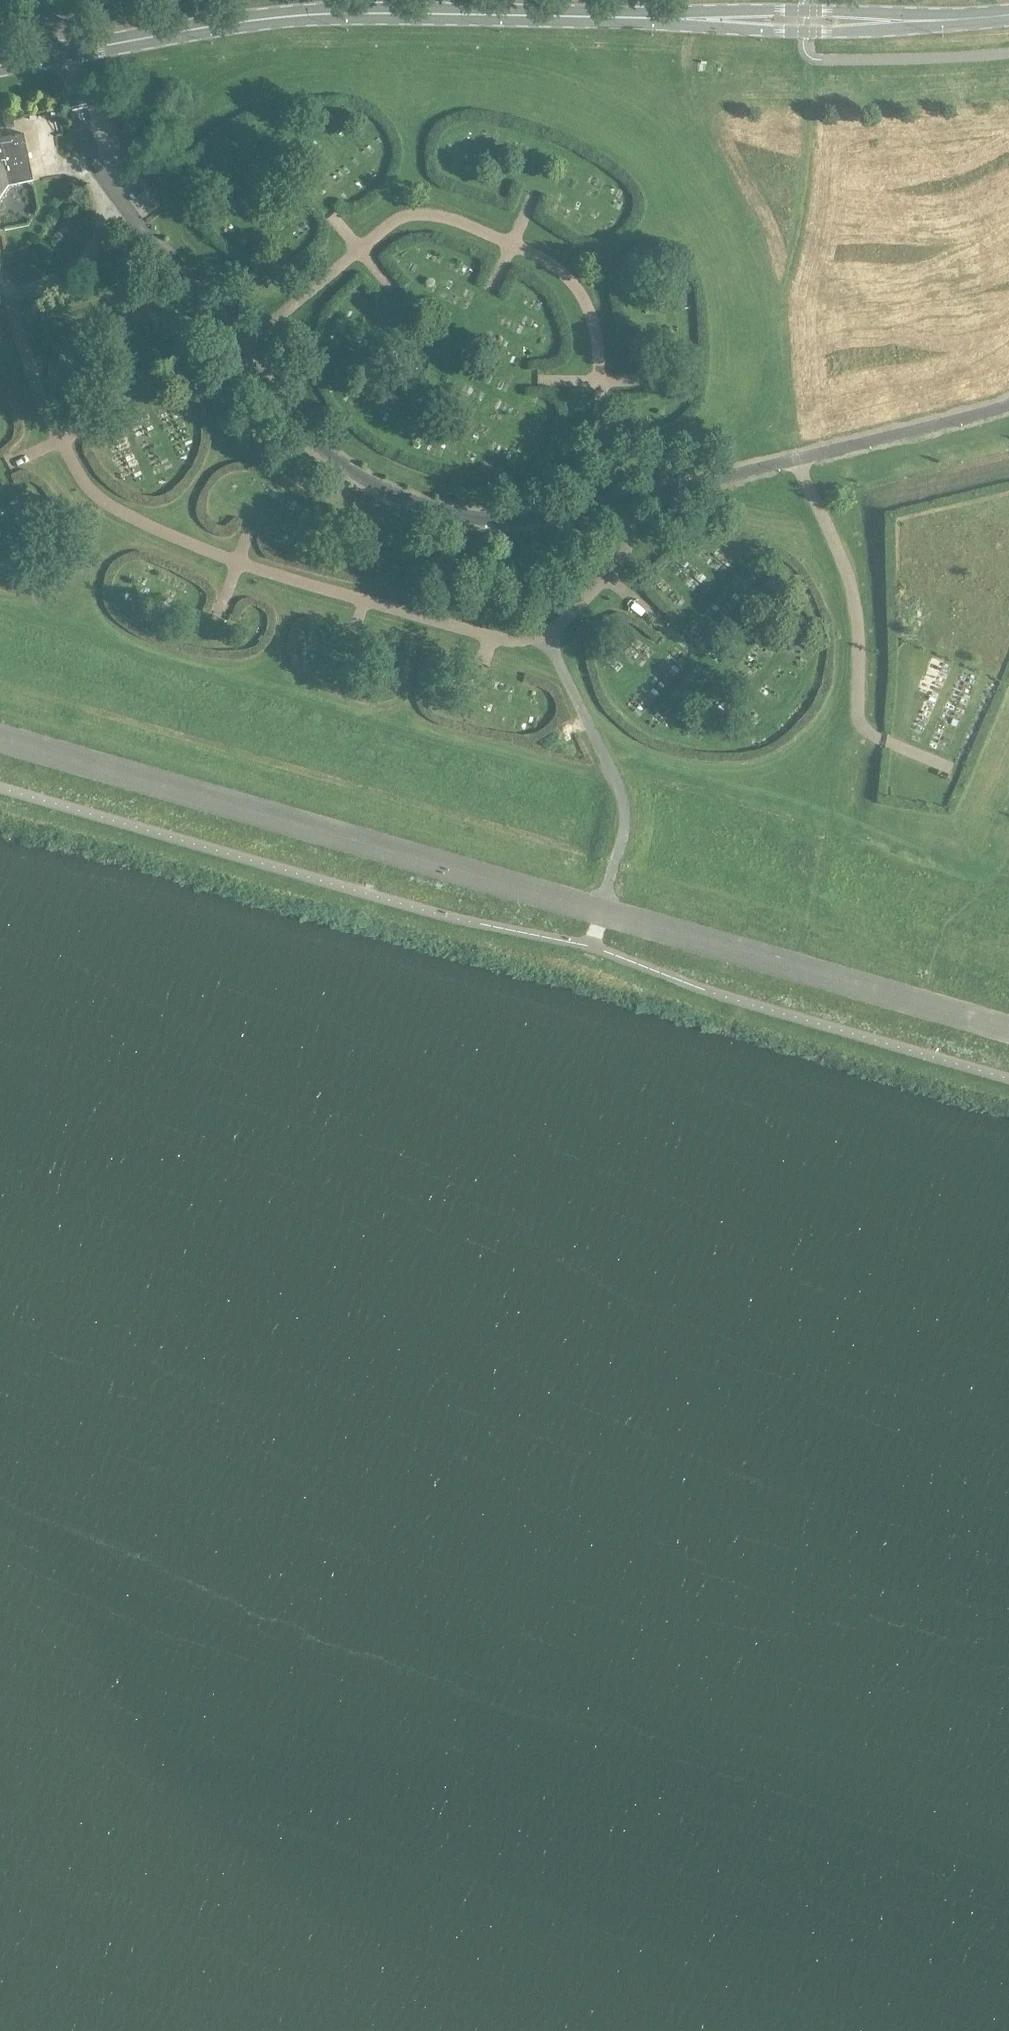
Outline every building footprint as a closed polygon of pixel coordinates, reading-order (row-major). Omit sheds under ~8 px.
[(0,123),(0,199),(10,185),(34,180),(24,133),(3,137),(0,123)]
